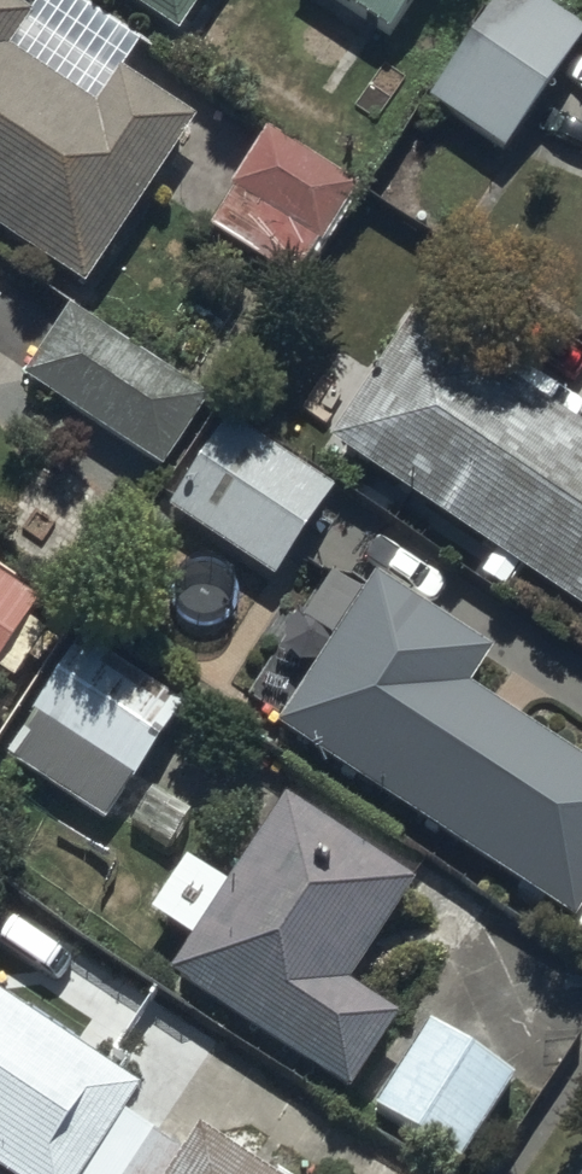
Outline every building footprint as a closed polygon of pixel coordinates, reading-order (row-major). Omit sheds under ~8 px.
[(85,296),(196,128),(119,77),(139,47),(67,0),(42,0),(31,17),(6,0),(0,0),(0,240),(85,296)] [(181,46),(213,0),(115,0),(181,46)] [(393,41),(422,0),(336,0),(393,41)] [(430,108),(505,161),(581,51),(581,23),(549,0),(506,0),(430,108)] [(274,134),(210,233),(297,289),(361,190),(274,134)] [(331,444),(581,616),(581,431),(468,353),(476,343),(424,308),(331,444)] [(68,312),(22,382),(165,477),(211,407),(68,312)] [(227,423),(164,515),(276,591),(312,538),(377,582),(400,548),(333,502),(336,497),(227,423)] [(16,687),(49,637),(31,625),(41,609),(0,582),(0,677),(16,687)] [(276,738),(574,929),(581,917),(581,768),(473,698),(496,661),(376,583),(356,614),(328,596),(304,632),(333,650),(276,738)] [(80,642),(5,762),(109,826),(112,821),(170,856),(172,853),(193,819),(136,783),(184,706),(80,642)] [(191,947),(170,978),(351,1101),(400,1028),(350,994),(420,891),(291,803),(230,893),(172,853),(170,857),(134,909),(191,947)] [(202,1136),(187,1158),(128,1118),(141,1098),(0,1003),(0,1173),(258,1173),(202,1136)] [(517,1081),(427,1027),(372,1120),(462,1173),(517,1081)]
